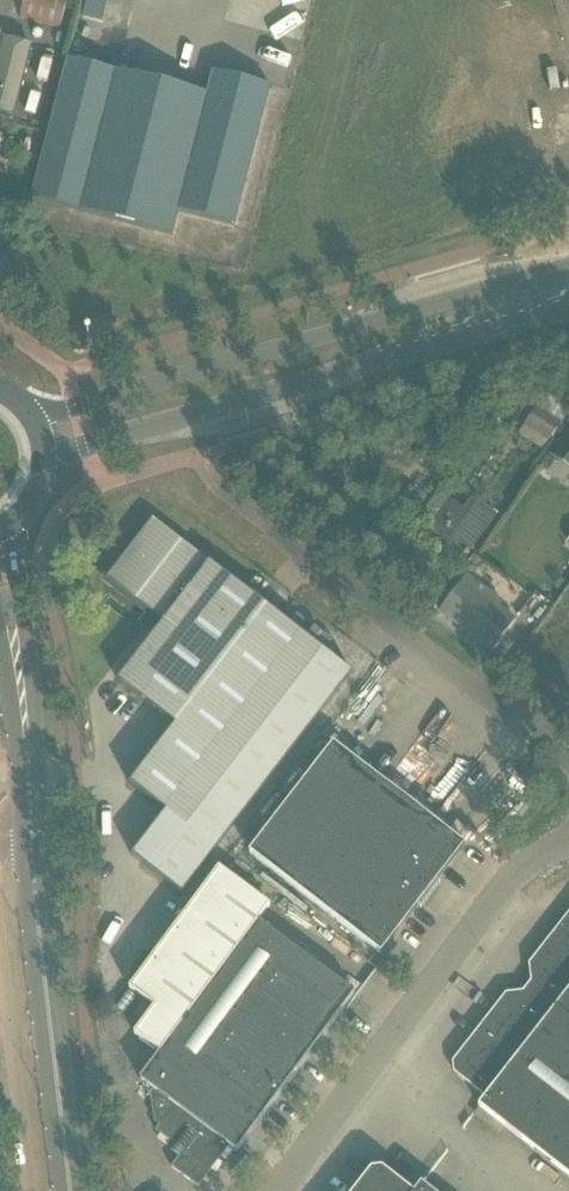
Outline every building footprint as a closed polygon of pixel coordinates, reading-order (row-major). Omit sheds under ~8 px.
[(21,19),(63,28),(69,0),(26,0),(21,19)] [(9,120),(13,121),(14,116),(25,72),(31,46),(5,40),(0,58),(0,118),(9,120)] [(70,59),(33,199),(80,211),(79,212),(172,236),(178,212),(234,227),(271,88),(215,73),(209,95),(117,70),(117,71),(70,59)] [(6,176),(10,163),(0,160),(0,175),(6,176)] [(485,431),(501,407),(491,400),(475,424),(485,431)] [(519,434),(543,450),(561,422),(537,407),(519,434)] [(548,454),(568,468),(568,425),(548,454)] [(451,457),(444,467),(460,478),(467,468),(480,477),(501,446),(477,430),(456,461),(451,457)] [(450,501),(440,514),(428,531),(445,544),(441,551),(460,565),(495,516),(471,499),(462,510),(450,501)] [(352,674),(153,520),(107,580),(152,614),(145,623),(157,632),(118,682),(175,726),(129,785),(166,813),(132,857),(182,895),(352,674)] [(440,613),(493,652),(516,622),(497,608),(489,602),(492,597),(466,577),(440,613)] [(381,956),(437,883),(465,847),(333,745),(249,854),(381,956)] [(237,1153),(355,995),(258,923),(270,907),(219,869),(129,990),(154,1008),(134,1035),(160,1054),(140,1081),(174,1106),(155,1131),(183,1152),(171,1168),(198,1188),(229,1147),(237,1153)] [(568,1021),(568,913),(529,965),(531,982),(527,987),(568,1021)] [(527,987),(523,992),(506,994),(462,1050),(463,1053),(466,1056),(462,1061),(464,1073),(469,1077),(467,1080),(467,1084),(486,1099),(479,1107),(568,1180),(568,1021),(527,987)] [(395,1179),(382,1169),(371,1170),(361,1183),(355,1190),(410,1190),(395,1179)]
